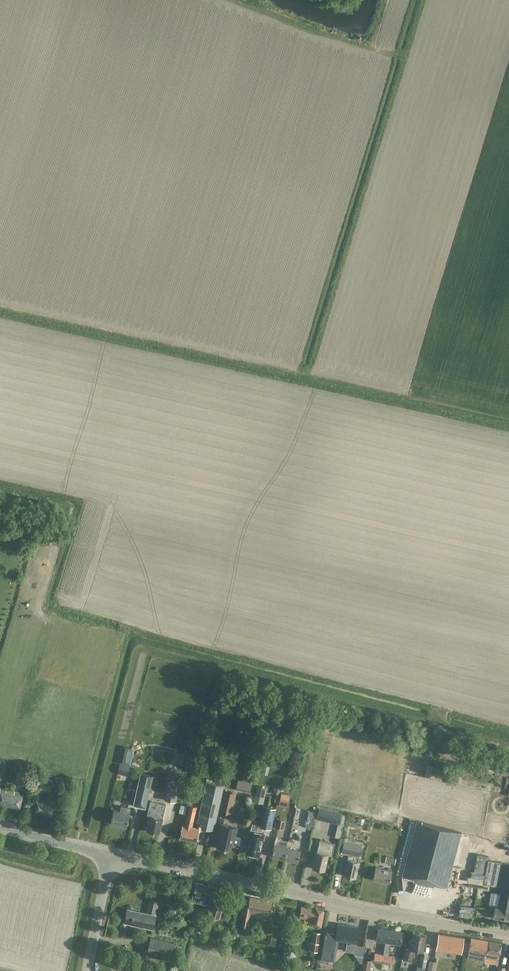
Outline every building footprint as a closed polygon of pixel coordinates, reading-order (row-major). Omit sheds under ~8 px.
[(229,764),(239,766),(241,757),(231,755),(229,764)] [(128,776),(130,766),(119,764),(117,773),(128,776)] [(22,785),(25,774),(26,769),(20,767),(18,772),(17,772),(14,783),(22,785)] [(138,784),(149,787),(152,775),(141,772),(138,784)] [(42,782),(41,782),(36,801),(33,811),(51,816),(54,805),(53,805),(55,801),(47,799),(52,780),(43,777),(42,782)] [(238,788),(252,791),(253,783),(240,780),(238,788)] [(179,784),(167,781),(163,799),(175,801),(179,784)] [(213,830),(223,785),(206,781),(197,823),(201,824),(201,827),(209,829),(213,830)] [(278,802),(279,794),(281,784),(274,783),(272,793),(276,794),(275,801),(278,802)] [(145,807),(149,787),(138,784),(133,804),(145,807)] [(254,795),(264,798),(267,788),(256,785),(254,795)] [(23,793),(0,787),(0,803),(19,808),(22,797),(23,793)] [(220,812),(231,814),(236,793),(224,791),(220,812)] [(289,801),(290,795),(281,793),(279,799),(289,801)] [(191,826),(193,820),(196,806),(187,804),(184,818),(186,818),(184,825),(182,825),(179,838),(195,841),(198,828),(191,826)] [(129,813),(130,808),(121,806),(120,811),(113,809),(110,822),(126,825),(129,813)] [(164,809),(157,808),(151,806),(146,830),(159,833),(162,818),(164,809)] [(259,826),(271,829),(276,808),(264,806),(259,826)] [(339,824),(341,813),(318,808),(316,819),(339,824)] [(304,827),(311,828),(314,813),(308,812),(304,827)] [(416,820),(402,875),(413,878),(413,881),(434,886),(434,884),(446,887),(460,831),(416,820)] [(221,823),(217,840),(218,840),(217,846),(230,850),(231,844),(238,846),(240,837),(233,835),(234,832),(235,827),(221,823)] [(243,835),(241,843),(247,844),(245,852),(259,855),(264,833),(261,832),(257,831),(257,827),(258,825),(252,824),(250,830),(249,837),(243,835)] [(345,837),(341,852),(359,856),(362,841),(345,837)] [(271,855),(284,858),(287,847),(286,846),(287,840),(276,838),(274,843),(271,855)] [(316,851),(312,867),(324,870),(328,854),(332,855),(335,843),(319,839),(316,851)] [(287,847),(284,858),(297,861),(300,850),(290,847),(291,841),(287,840),(286,846),(287,847)] [(508,850),(508,843),(491,841),(490,848),(508,850)] [(396,858),(386,855),(384,862),(394,864),(396,858)] [(355,877),(359,861),(347,858),(343,874),(355,877)] [(501,862),(498,875),(493,904),(495,905),(493,917),(508,920),(508,863),(501,862)] [(389,882),(391,870),(375,867),(372,878),(389,882)] [(219,918),(224,900),(217,898),(219,888),(195,882),(191,900),(207,904),(204,915),(219,918)] [(237,924),(248,926),(250,915),(269,919),(272,901),(249,897),(248,903),(241,902),(237,924)] [(155,915),(158,901),(149,899),(146,913),(127,908),(124,922),(153,928),(156,915),(155,915)] [(322,919),(324,910),(315,908),(315,909),(301,906),(299,917),(309,919),(308,925),(320,927),(322,919)] [(345,940),(347,941),(345,951),(353,952),(354,949),(355,942),(358,927),(337,923),(337,925),(336,933),(323,931),(318,958),(320,959),(328,960),(334,961),(338,939),(345,940)] [(400,943),(402,932),(378,928),(376,940),(385,941),(383,953),(375,952),(375,953),(373,961),(391,964),(392,956),(388,955),(390,942),(400,943)] [(317,951),(320,932),(313,931),(310,950),(316,951),(317,951)] [(422,951),(426,934),(413,932),(411,940),(409,940),(407,948),(405,948),(403,959),(411,961),(413,949),(422,951)] [(436,949),(439,950),(461,953),(463,937),(438,933),(436,949)] [(175,943),(150,936),(145,954),(170,961),(175,943)] [(498,959),(501,943),(489,941),(487,952),(485,952),(487,941),(471,938),(467,958),(483,961),(484,957),(498,959)] [(420,953),(418,966),(421,966),(425,967),(428,955),(420,953)] [(364,959),(361,970),(373,970),(369,969),(371,960),(364,959)] [(436,962),(429,961),(427,970),(434,970),(436,962)]
